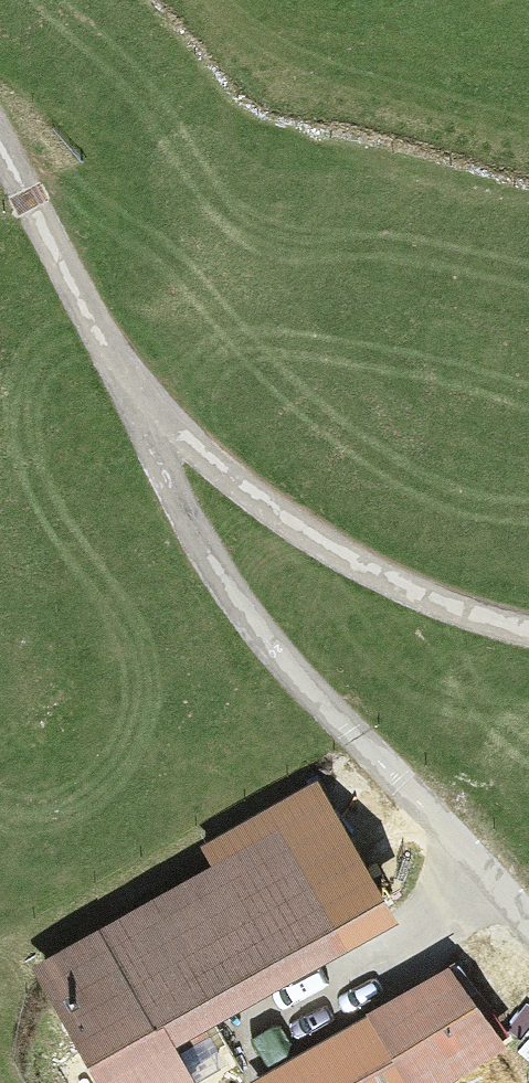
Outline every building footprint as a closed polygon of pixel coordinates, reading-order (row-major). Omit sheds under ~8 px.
[(33,968),(99,1082),(193,1082),(173,1049),(397,920),(317,781),(201,848),(211,866),(33,968)] [(369,1015),(411,1082),(451,1082),(506,1050),(453,964),(369,1015)] [(253,1082),(411,1082),(369,1015),(253,1082)]
